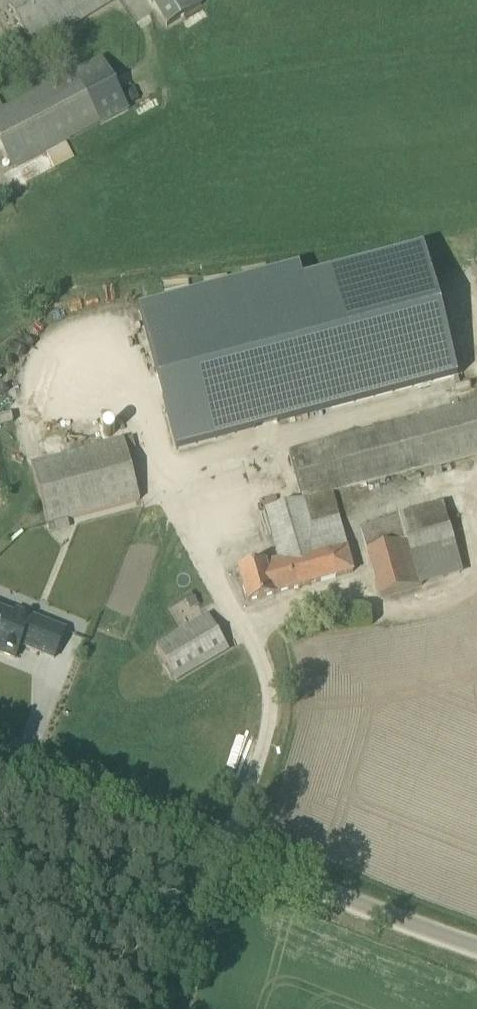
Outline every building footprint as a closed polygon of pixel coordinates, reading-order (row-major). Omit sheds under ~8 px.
[(9,7),(29,40),(94,0),(22,0),(9,7)] [(167,30),(201,10),(196,0),(149,0),(167,30)] [(99,124),(101,127),(130,111),(102,58),(73,74),(4,110),(0,102),(0,147),(12,170),(99,124)] [(176,454),(457,379),(422,249),(300,282),(297,270),(138,313),(176,454)] [(332,493),(476,454),(476,402),(290,452),(303,499),(266,510),(280,560),(286,558),(287,562),(300,558),(308,586),(353,573),(332,493)] [(48,527),(141,502),(124,441),(31,466),(48,527)] [(381,598),(463,574),(442,504),(361,528),(381,598)] [(275,595),(308,586),(300,558),(287,562),(286,558),(280,560),(239,571),(248,603),(275,595)] [(0,611),(0,647),(2,648),(0,652),(0,653),(15,659),(21,646),(55,659),(66,631),(17,612),(14,616),(0,611)] [(177,681),(229,650),(209,616),(157,647),(177,681)]
